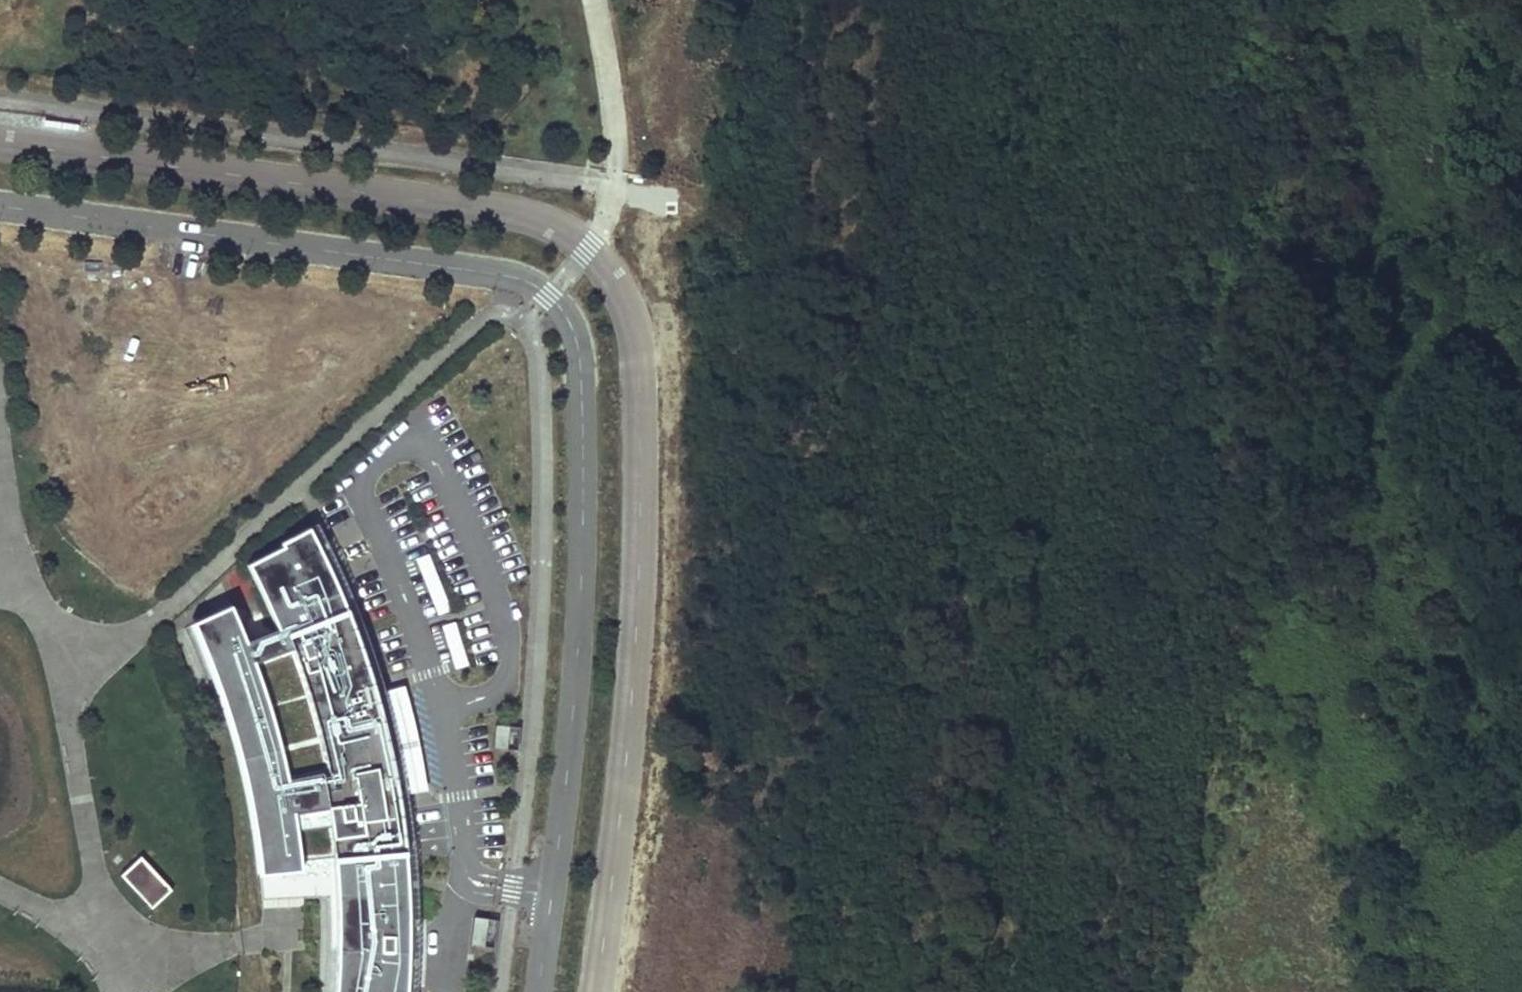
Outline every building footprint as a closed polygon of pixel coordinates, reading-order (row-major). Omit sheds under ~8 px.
[(412,904),(407,829),(397,758),(381,680),(353,610),(314,531),(248,565),(278,628),(248,639),(231,605),(191,625),(216,684),(235,737),(252,806),(256,877),(306,873),(298,816),(331,813),(338,864),(340,941),(337,991),(408,991),(412,904)] [(519,727),(496,725),(494,747),(517,749),(519,727)] [(140,857),(120,875),(151,909),(171,890),(140,857)] [(496,921),(474,918),(471,944),(488,946),(489,941),(493,942),(496,921)]
